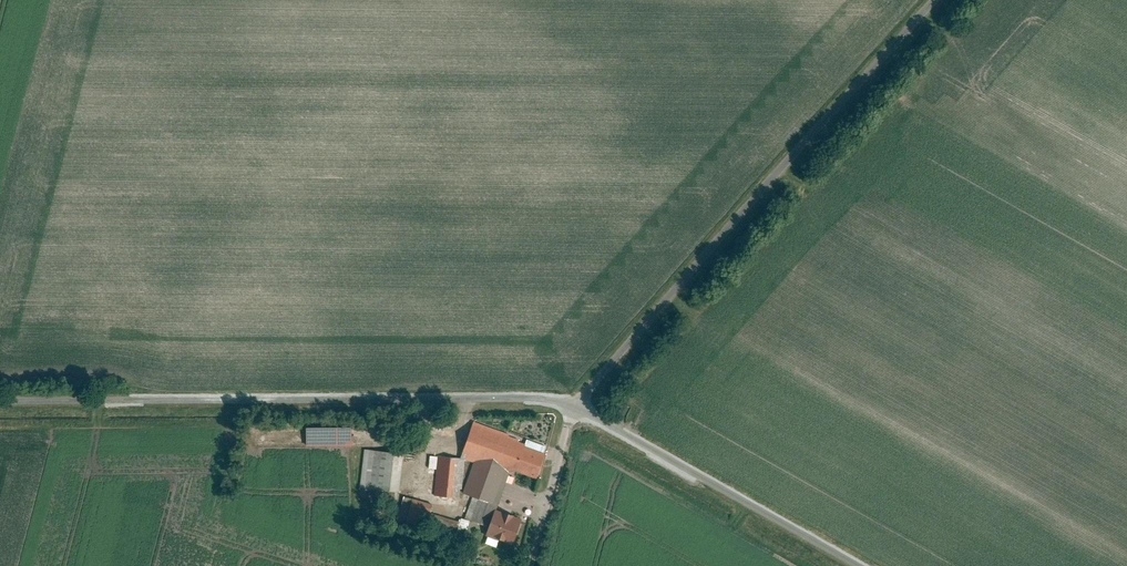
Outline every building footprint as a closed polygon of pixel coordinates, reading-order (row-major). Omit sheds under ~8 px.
[(617,401),(610,397),(605,405),(611,409),(617,401)] [(613,414),(620,418),(626,409),(620,404),(613,414)] [(523,518),(497,509),(511,468),(536,477),(546,446),(475,421),(462,455),(477,461),(464,499),(471,502),(466,517),(490,525),(486,535),(514,544),(523,518)] [(352,426),(307,426),(307,443),(352,443),(352,426)] [(399,492),(404,453),(367,449),(362,487),(399,492)] [(463,497),(466,458),(432,455),(431,472),(437,473),(436,495),(463,497)] [(404,517),(408,499),(402,497),(398,515),(404,517)] [(409,499),(405,518),(436,525),(435,530),(453,534),(456,521),(428,515),(431,504),(409,499)]
